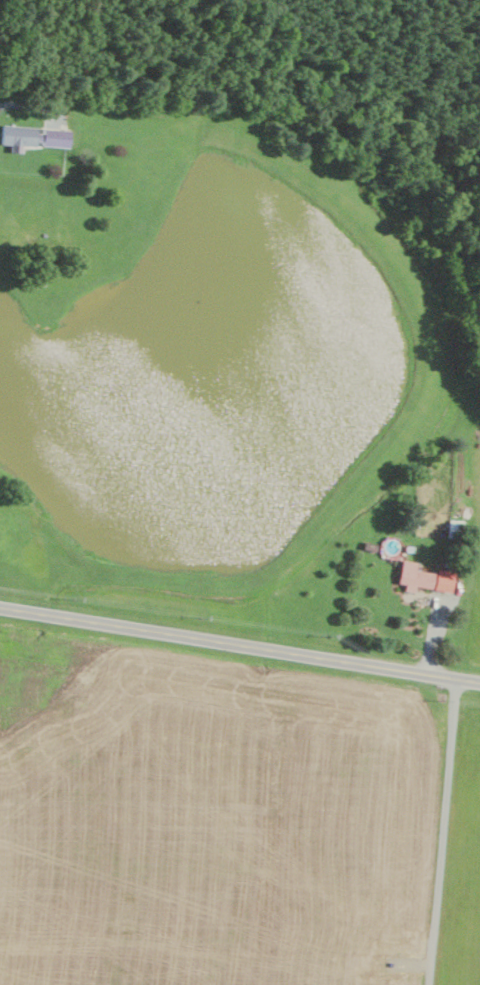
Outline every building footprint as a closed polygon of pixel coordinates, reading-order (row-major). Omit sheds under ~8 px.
[(39,127),(3,124),(1,143),(13,144),(70,149),(72,130),(45,128),(45,135),(38,135),(39,127)] [(453,592),(455,572),(438,570),(438,573),(417,570),(418,562),(403,560),(400,583),(406,584),(405,590),(415,591),(416,587),(453,592)]
